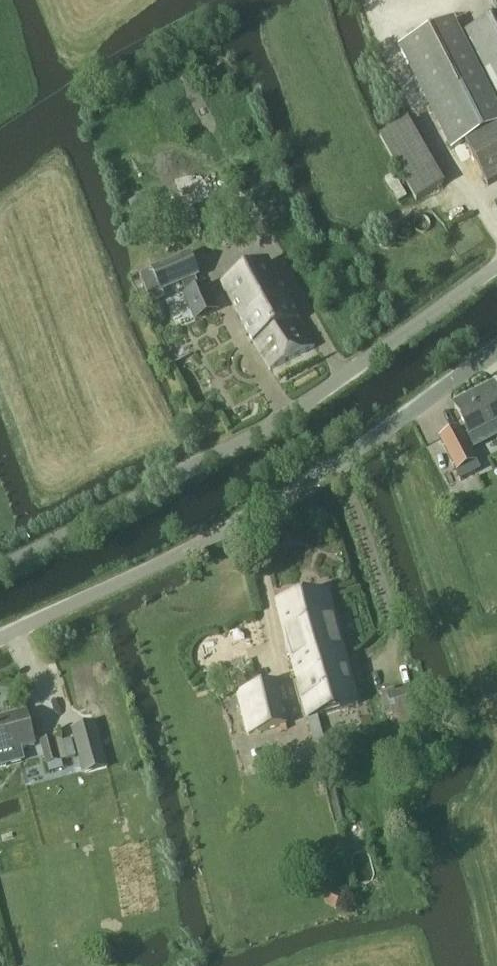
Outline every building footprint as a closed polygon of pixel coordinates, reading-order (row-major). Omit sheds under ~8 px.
[(402,46),(452,148),(465,142),(486,186),(496,181),(496,18),(459,37),(451,21),(402,46)] [(408,121),(379,138),(415,201),(444,185),(408,121)] [(149,272),(139,276),(151,307),(166,301),(162,293),(184,284),(187,292),(182,294),(188,307),(194,322),(219,311),(213,297),(207,284),(199,287),(196,279),(200,277),(190,253),(148,271),(149,272)] [(270,370),(314,346),(298,319),(269,260),(224,285),(252,343),(270,370)] [(455,407),(466,428),(469,433),(469,435),(496,421),(496,393),(494,387),(455,407)] [(469,433),(466,428),(460,431),(460,430),(440,440),(461,481),(481,471),(463,436),(469,433)] [(296,678),(347,662),(327,590),(274,601),(296,678)] [(359,705),(347,662),(296,678),(307,719),(359,705)] [(276,682),(238,693),(250,735),(288,725),(276,682)] [(421,711),(414,687),(387,695),(387,696),(381,698),(383,707),(377,709),(380,720),(392,716),(393,719),(396,718),(399,729),(414,725),(411,714),(421,711)] [(17,715),(0,720),(0,755),(35,745),(26,712),(17,715)] [(95,723),(71,730),(81,765),(105,758),(95,723)] [(47,764),(59,761),(54,739),(42,742),(47,764)]
